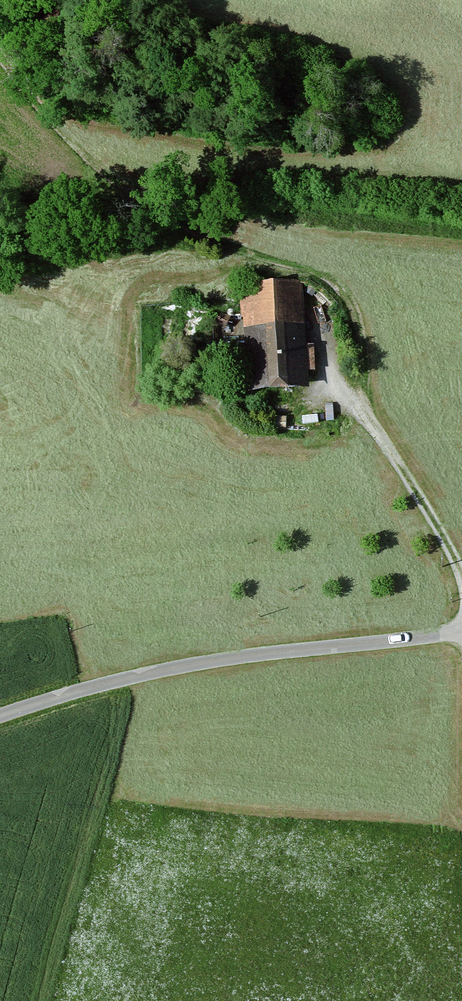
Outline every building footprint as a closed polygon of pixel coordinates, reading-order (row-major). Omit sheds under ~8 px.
[(249,399),(310,393),(300,282),(239,287),(249,399)]
